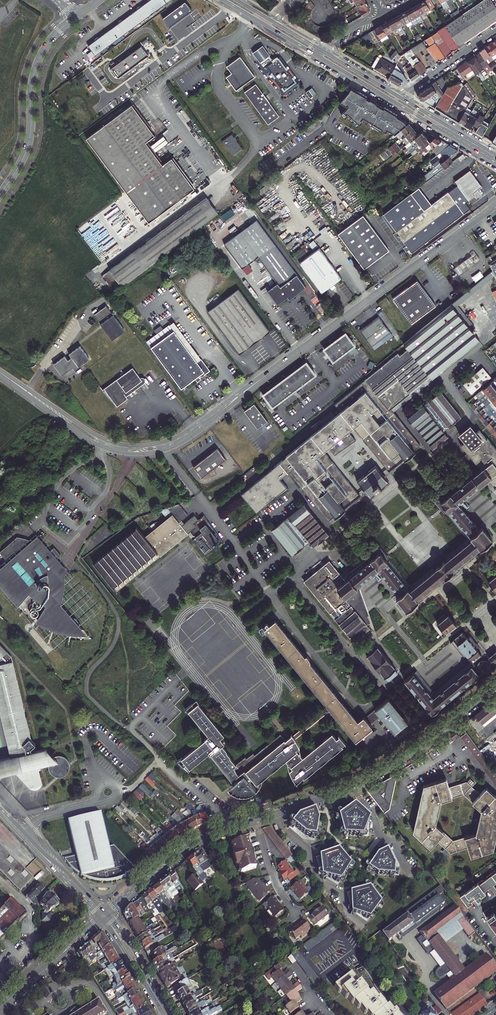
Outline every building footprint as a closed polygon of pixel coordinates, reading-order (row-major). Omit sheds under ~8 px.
[(164,0),(149,0),(87,46),(95,56),(166,3),(164,0)] [(329,15),(335,12),(328,0),(320,0),(329,15)] [(435,6),(431,0),(426,0),(420,3),(425,12),(435,6)] [(440,1),(443,7),(444,8),(449,5),(446,0),(439,0),(440,1)] [(445,25),(459,47),(495,22),(495,6),(492,0),(482,0),(445,25)] [(162,18),(169,27),(192,11),(185,1),(162,18)] [(316,25),(314,23),(312,21),(311,18),(311,15),(311,11),(313,9),(315,6),(311,1),(309,3),(306,7),(304,11),(304,16),(304,20),(306,24),(308,27),(312,30),(316,32),(318,33),(321,33),(324,33),(327,33),(329,32),(340,26),(336,20),(327,25),(326,26),(322,27),(319,26),(316,25)] [(357,6),(360,11),(368,6),(366,2),(357,6)] [(420,14),(425,12),(420,3),(415,6),(420,14)] [(368,6),(360,11),(362,16),(369,13),(370,9),(368,6)] [(418,22),(423,19),(415,6),(411,9),(418,22)] [(411,9),(406,12),(413,24),(413,25),(418,22),(411,9)] [(406,12),(401,14),(406,23),(408,26),(413,24),(406,12)] [(406,23),(401,14),(396,17),(401,25),(406,23)] [(396,17),(392,20),(396,28),(400,34),(402,33),(404,31),(401,25),(396,17)] [(396,28),(392,20),(387,23),(391,31),(396,28)] [(391,31),(387,23),(381,25),(386,34),(391,31)] [(386,34),(381,25),(375,29),(380,37),(382,40),(388,37),(386,34)] [(433,57),(437,62),(459,47),(445,25),(437,30),(437,31),(425,39),(430,46),(427,48),(433,57)] [(375,37),(378,41),(381,40),(379,37),(380,37),(375,29),(368,33),(368,34),(371,39),(375,37)] [(495,53),(495,40),(484,48),(491,57),(495,53)] [(418,52),(422,49),(426,47),(422,41),(418,44),(414,46),(413,47),(411,48),(415,54),(418,52)] [(111,68),(118,77),(148,55),(141,46),(111,68)] [(252,53),(259,62),(269,55),(262,46),(252,53)] [(409,60),(416,55),(415,54),(411,48),(409,50),(404,53),(405,54),(405,55),(409,60)] [(493,60),(491,57),(484,48),(479,52),(480,52),(488,64),(493,60)] [(397,59),(400,57),(395,49),(390,57),(397,62),(398,60),(397,59)] [(488,64),(480,52),(475,55),(486,72),(491,68),(489,65),(488,64)] [(285,91),(295,83),(292,80),(293,79),(276,56),(272,60),(269,55),(259,62),(258,63),(267,74),(270,72),(282,88),(282,87),(285,91)] [(471,59),(467,62),(475,74),(484,68),(474,55),(470,58),(471,59)] [(226,77),(236,90),(255,76),(240,56),(226,66),(231,73),(226,77)] [(389,77),(395,67),(378,57),(372,67),(389,77)] [(437,62),(433,57),(430,59),(427,61),(431,66),(434,64),(437,62)] [(426,70),(418,58),(416,59),(417,60),(415,61),(417,63),(413,66),(419,75),(426,70)] [(475,74),(467,62),(457,68),(463,77),(466,76),(468,78),(475,74)] [(396,64),(395,67),(389,77),(387,79),(399,86),(403,86),(407,83),(407,81),(407,79),(396,64)] [(403,67),(412,80),(419,75),(413,66),(412,65),(406,68),(405,66),(403,67)] [(465,111),(472,98),(467,91),(463,86),(461,83),(461,82),(449,87),(448,86),(445,90),(443,94),(435,82),(431,85),(440,98),(435,108),(458,122),(465,111)] [(279,116),(256,83),(244,92),(268,124),(279,116)] [(467,83),(463,86),(467,91),(472,98),(476,96),(467,83)] [(440,98),(431,85),(418,94),(418,98),(435,108),(440,98)] [(311,87),(305,92),(310,98),(316,93),(311,87)] [(350,104),(351,104),(355,100),(359,92),(352,87),(348,92),(348,93),(341,100),(349,105),(350,104)] [(397,114),(359,92),(355,100),(351,104),(344,113),(348,117),(351,114),(357,119),(356,121),(360,125),(362,122),(363,122),(366,119),(364,118),(365,116),(371,120),(371,121),(385,129),(385,128),(388,130),(390,128),(391,127),(395,133),(407,123),(404,119),(403,120),(400,118),(400,117),(397,115),(397,114)] [(476,103),(474,101),(471,106),(469,105),(467,109),(469,111),(471,112),(476,103)] [(93,132),(86,137),(92,146),(125,190),(148,220),(194,187),(171,156),(162,163),(146,141),(155,135),(136,109),(132,104),(93,132)] [(463,125),(469,114),(465,111),(458,122),(463,125)] [(332,115),(328,112),(304,129),(309,136),(324,124),(323,122),(324,121),(327,123),(332,115)] [(471,112),(469,114),(463,125),(469,128),(472,124),(478,115),(476,113),(474,117),(471,115),(472,113),(471,112)] [(478,115),(472,124),(478,128),(483,120),(485,117),(478,113),(478,115)] [(478,128),(476,132),(482,136),(488,127),(483,124),(484,121),(483,120),(478,128)] [(407,123),(395,133),(399,139),(400,138),(401,137),(413,128),(409,122),(407,123)] [(401,137),(406,143),(418,134),(413,128),(401,137)] [(403,150),(405,152),(426,136),(422,131),(418,134),(406,143),(405,145),(407,147),(403,150)] [(231,133),(222,139),(233,153),(241,146),(231,133)] [(426,136),(405,152),(406,155),(410,151),(413,154),(434,137),(429,133),(426,136)] [(423,148),(426,152),(431,148),(435,145),(441,140),(434,137),(413,154),(409,157),(410,160),(421,151),(423,148)] [(392,153),(393,154),(401,148),(397,143),(401,140),(400,138),(399,139),(396,141),(388,147),(388,148),(384,151),(385,152),(386,151),(390,155),(392,153)] [(437,155),(443,150),(449,145),(441,140),(435,145),(431,148),(437,155)] [(449,145),(443,150),(437,155),(430,160),(435,167),(449,157),(457,150),(449,145)] [(430,171),(434,176),(452,162),(449,157),(435,167),(430,171)] [(481,186),(469,170),(453,182),(457,187),(468,201),(476,195),(475,193),(477,191),(476,190),(481,186)] [(465,203),(468,201),(457,187),(448,193),(432,204),(419,187),(381,216),(393,234),(396,233),(411,253),(438,232),(469,208),(465,203)] [(158,230),(113,262),(124,278),(156,255),(216,212),(205,196),(158,230)] [(363,215),(338,234),(364,269),(389,250),(363,215)] [(306,287),(273,244),(254,219),(222,244),(241,268),(257,257),(277,283),(267,291),(277,305),(287,297),(289,299),(306,287)] [(309,243),(313,249),(318,246),(313,240),(309,243)] [(319,249),(299,264),(322,294),(342,279),(319,249)] [(470,266),(479,259),(475,253),(465,260),(470,266)] [(467,267),(463,261),(453,269),(458,275),(467,267)] [(111,289),(117,285),(109,271),(103,275),(111,289)] [(450,304),(453,307),(457,305),(494,275),(491,271),(450,304)] [(435,305),(416,280),(392,298),(411,323),(435,305)] [(239,290),(209,313),(241,355),(271,332),(239,290)] [(442,370),(479,339),(471,330),(474,327),(457,305),(453,307),(450,304),(403,343),(406,347),(398,353),(397,352),(364,379),(334,403),(340,411),(346,418),(341,422),(335,415),(332,410),(311,425),(316,432),(322,438),(317,442),(312,436),(311,435),(280,461),(247,488),(260,504),(258,506),(260,508),(262,510),(288,489),(280,478),(288,472),(305,492),(311,488),(310,487),(320,479),(313,471),(330,458),(324,451),(329,447),(335,454),(356,440),(349,431),(353,427),(366,443),(397,416),(393,412),(393,411),(390,413),(388,411),(391,409),(430,376),(432,378),(442,370)] [(106,306),(93,315),(112,340),(124,331),(106,306)] [(377,315),(359,329),(371,345),(389,332),(377,315)] [(192,354),(197,355),(196,361),(200,365),(204,362),(176,325),(172,328),(192,354)] [(192,354),(172,328),(149,346),(184,392),(198,382),(200,385),(204,382),(202,379),(205,377),(207,379),(213,374),(204,362),(200,365),(196,361),(197,355),(192,354)] [(328,344),(323,348),(332,360),(353,344),(344,332),(333,340),(328,344)] [(389,332),(371,345),(374,349),(392,335),(389,332)] [(64,356),(53,364),(61,375),(72,368),(74,370),(89,359),(80,346),(69,354),(71,358),(68,360),(64,356)] [(280,379),(261,393),(270,405),(314,373),(305,361),(286,375),(280,379)] [(483,367),(463,383),(471,393),(491,377),(483,367)] [(142,381),(140,378),(132,368),(102,390),(103,392),(105,391),(117,407),(127,399),(126,397),(124,394),(123,393),(125,391),(126,393),(142,381)] [(430,376),(391,409),(393,411),(393,412),(443,371),(442,370),(432,378),(430,376)] [(141,377),(140,378),(142,381),(126,393),(125,391),(123,393),(124,394),(126,397),(144,384),(145,383),(145,381),(145,380),(145,379),(143,377),(142,377),(141,377)] [(490,383),(475,395),(478,399),(479,398),(493,387),(490,383)] [(493,387),(479,398),(482,402),(495,391),(495,390),(493,387)] [(461,416),(439,391),(427,401),(427,402),(423,405),(421,406),(422,406),(418,409),(416,410),(417,410),(413,413),(411,414),(412,414),(408,417),(407,418),(413,426),(414,426),(417,430),(417,431),(418,430),(421,434),(420,434),(421,435),(424,439),(425,440),(425,439),(428,443),(429,444),(432,448),(432,449),(437,445),(444,440),(448,436),(447,435),(444,432),(444,431),(443,430),(448,427),(461,416)] [(482,402),(486,406),(487,405),(489,404),(495,398),(495,391),(482,402)] [(252,401),(242,408),(255,426),(265,418),(252,401)] [(346,418),(340,411),(335,415),(341,422),(346,418)] [(397,416),(366,443),(389,471),(404,459),(405,460),(415,452),(414,450),(420,445),(397,416)] [(304,581),(352,641),(369,628),(366,624),(368,623),(366,616),(356,587),(377,569),(378,570),(379,572),(381,574),(396,592),(398,595),(395,597),(406,610),(417,601),(416,599),(444,577),(445,578),(447,577),(447,578),(452,574),(451,573),(453,572),(451,570),(479,548),(480,549),(491,540),(481,527),(478,530),(476,527),(460,507),(458,505),(457,504),(479,486),(479,487),(489,479),(493,485),(495,483),(495,485),(495,448),(487,438),(487,439),(479,430),(476,432),(470,426),(460,434),(465,441),(461,445),(467,453),(469,455),(481,470),(471,477),(472,478),(450,495),(449,494),(448,495),(441,501),(442,502),(441,503),(442,505),(441,506),(445,510),(446,509),(447,511),(449,511),(472,539),(444,562),(443,560),(441,562),(441,561),(436,564),(437,565),(435,567),(436,568),(409,591),(386,562),(387,561),(385,559),(386,558),(383,554),(382,555),(380,552),(379,553),(378,552),(371,558),(370,559),(368,557),(351,571),(350,570),(346,574),(347,575),(343,578),(329,561),(304,581)] [(316,432),(312,436),(317,442),(322,438),(316,432)] [(216,446),(192,465),(201,476),(225,457),(216,446)] [(311,488),(305,492),(328,520),(334,516),(335,517),(345,509),(345,508),(360,496),(330,458),(313,471),(320,479),(310,487),(311,488)] [(453,468),(446,459),(436,467),(443,476),(453,468)] [(356,481),(369,497),(388,481),(375,466),(356,481)] [(247,488),(239,493),(256,514),(260,508),(258,506),(260,504),(247,488)] [(441,558),(434,565),(434,566),(410,586),(387,558),(388,557),(380,547),(369,556),(371,558),(378,552),(379,553),(380,552),(382,555),(383,554),(386,558),(385,559),(387,561),(386,562),(409,591),(436,568),(435,567),(437,565),(436,564),(441,561),(441,562),(443,560),(444,562),(472,539),(449,511),(447,511),(446,509),(445,510),(441,506),(442,505),(441,503),(442,502),(441,501),(448,495),(445,493),(435,501),(444,512),(467,539),(442,559),(441,558)] [(464,503),(462,501),(458,505),(460,507),(462,505),(467,510),(470,507),(466,502),(464,503)] [(172,515),(179,522),(181,520),(188,515),(178,503),(166,507),(172,515)] [(283,520),(272,529),(271,530),(292,555),(304,545),(309,541),(309,542),(310,542),(313,546),(312,546),(313,547),(318,543),(325,538),(325,537),(329,534),(328,533),(325,530),(325,529),(325,528),(324,529),(321,525),(322,525),(321,524),(318,521),(318,520),(317,519),(317,520),(314,516),(313,515),(310,512),(311,511),(310,511),(310,510),(304,503),(303,504),(299,507),(298,508),(294,511),(293,512),(289,515),(288,516),(284,520),(283,520)] [(179,522),(172,515),(145,537),(137,527),(136,527),(137,529),(95,563),(94,561),(93,562),(118,591),(188,534),(182,526),(179,522)] [(184,524),(182,526),(188,534),(196,527),(194,524),(198,520),(194,515),(184,524)] [(199,529),(202,532),(192,539),(206,555),(223,541),(216,532),(214,534),(205,523),(199,529)] [(37,535),(31,540),(34,541),(37,542),(41,544),(43,546),(46,548),(49,550),(50,549),(37,535)] [(7,560),(0,567),(0,583),(0,584),(1,584),(1,585),(2,585),(2,586),(3,586),(3,587),(4,587),(4,588),(5,588),(5,589),(6,590),(7,591),(8,592),(9,593),(10,594),(11,595),(12,596),(13,597),(13,598),(14,598),(14,599),(15,599),(16,600),(17,601),(18,602),(19,602),(19,603),(20,603),(31,591),(47,602),(37,618),(38,618),(38,619),(39,619),(39,620),(40,620),(41,620),(41,621),(42,621),(43,622),(44,622),(45,623),(46,623),(47,624),(48,624),(48,625),(49,625),(50,625),(51,625),(51,626),(52,626),(53,626),(54,627),(55,627),(56,627),(56,628),(57,628),(58,628),(59,628),(59,629),(60,629),(61,629),(62,629),(63,630),(64,630),(65,630),(66,630),(67,630),(67,631),(68,631),(69,631),(70,631),(71,631),(72,631),(73,631),(80,625),(79,624),(80,622),(75,616),(73,617),(61,603),(58,599),(58,598),(59,596),(59,594),(59,592),(60,590),(60,588),(60,585),(60,583),(61,581),(61,578),(61,576),(61,573),(63,570),(60,567),(59,565),(59,563),(58,561),(57,560),(56,558),(57,557),(61,554),(54,546),(50,549),(49,550),(46,548),(43,546),(41,544),(37,542),(34,541),(31,540),(27,538),(17,536),(0,551),(0,552),(7,560)] [(65,578),(71,573),(57,557),(56,558),(57,560),(58,561),(59,563),(59,565),(60,567),(63,570),(61,573),(61,576),(61,578),(61,581),(60,583),(60,585),(60,588),(60,590),(59,592),(59,594),(59,596),(58,598),(58,599),(61,603),(64,589),(65,578)] [(452,574),(447,578),(447,577),(445,578),(447,581),(455,574),(453,572),(451,573),(452,574)] [(368,616),(359,589),(375,575),(374,574),(373,573),(356,587),(366,616),(368,616)] [(495,591),(495,575),(488,582),(495,592),(495,591)] [(2,590),(13,600),(18,605),(20,603),(19,603),(19,602),(18,602),(17,601),(16,600),(15,599),(14,599),(14,598),(13,598),(13,597),(12,596),(11,595),(10,594),(9,593),(8,592),(7,591),(6,590),(5,589),(5,588),(4,588),(4,587),(3,587),(3,586),(2,586),(2,585),(1,585),(1,584),(0,584),(0,583),(0,587),(2,590)] [(455,624),(453,621),(450,618),(447,615),(436,624),(444,634),(455,624)] [(265,627),(329,706),(324,710),(326,713),(329,713),(331,712),(332,711),(355,739),(370,726),(369,725),(364,718),(363,717),(357,723),(308,661),(309,660),(310,660),(307,655),(307,656),(305,658),(274,620),(272,621),(269,617),(261,623),(265,628),(265,627)] [(87,634),(80,625),(73,631),(72,631),(71,631),(70,631),(69,631),(68,631),(67,631),(67,630),(66,630),(65,630),(64,630),(63,630),(62,629),(61,629),(60,629),(59,629),(59,628),(58,628),(57,628),(56,628),(56,627),(55,627),(54,627),(53,626),(52,626),(51,626),(51,625),(50,625),(49,625),(48,625),(48,624),(47,624),(46,623),(45,623),(44,622),(43,622),(42,621),(41,621),(41,620),(40,620),(39,620),(39,619),(38,619),(38,618),(37,618),(36,621),(39,623),(47,626),(51,628),(56,630),(66,632),(77,634),(83,634),(87,634)] [(467,638),(462,632),(453,640),(470,661),(471,662),(480,654),(475,648),(467,638)] [(469,636),(467,638),(475,648),(478,646),(469,636)] [(386,680),(388,680),(396,673),(393,669),(394,669),(389,663),(390,663),(381,652),(380,652),(376,646),(375,647),(373,644),(363,652),(366,655),(365,655),(370,661),(369,661),(378,672),(379,672),(383,678),(384,677),(386,680)] [(10,769),(13,772),(14,772),(20,770),(18,763),(26,761),(24,756),(33,754),(33,752),(34,751),(33,746),(34,745),(35,744),(31,741),(21,699),(11,656),(0,645),(0,716),(0,717),(10,756),(10,758),(0,761),(0,772),(10,769)] [(495,651),(495,652),(488,657),(487,658),(492,664),(493,663),(495,660),(495,652),(495,651)] [(480,661),(478,662),(477,664),(476,667),(476,669),(476,670),(478,672),(480,674),(482,675),(484,675),(486,674),(487,674),(488,673),(488,672),(489,672),(490,671),(490,669),(491,668),(490,665),(490,664),(488,662),(486,660),(485,660),(484,660),(483,660),(482,660),(481,660),(480,661)] [(415,670),(412,673),(432,698),(471,667),(473,664),(471,662),(470,661),(433,692),(415,670)] [(432,698),(412,673),(403,680),(422,703),(425,707),(424,707),(429,713),(429,712),(431,714),(439,707),(471,680),(471,681),(478,675),(471,667),(432,698)] [(387,698),(373,709),(374,710),(379,716),(393,733),(393,732),(405,721),(406,722),(387,698),(388,698),(387,698)] [(475,714),(482,723),(495,712),(495,698),(475,714)] [(221,738),(224,735),(199,704),(189,712),(209,736),(204,739),(205,740),(181,759),(189,768),(208,753),(210,755),(211,754),(229,777),(231,780),(235,777),(237,780),(234,783),(240,790),(239,793),(242,794),(246,794),(253,791),(256,790),(249,782),(253,779),(244,763),(242,760),(236,765),(230,757),(231,757),(226,751),(227,751),(222,745),(225,743),(221,738)] [(326,713),(324,710),(293,736),(295,738),(326,713)] [(364,718),(369,725),(379,716),(374,710),(364,718)] [(495,716),(495,712),(482,723),(484,726),(495,716)] [(484,744),(485,743),(468,720),(461,725),(466,732),(473,742),(480,738),(484,744)] [(417,726),(421,730),(425,726),(422,722),(417,726)] [(495,785),(495,774),(480,752),(473,742),(466,732),(460,736),(495,785)] [(263,779),(266,776),(265,775),(272,769),(273,771),(279,766),(277,765),(285,759),(286,760),(288,762),(288,765),(289,764),(291,766),(292,768),(289,770),(291,775),(296,782),(303,777),(306,774),(307,775),(313,770),(312,769),(319,763),(320,765),(326,760),(325,758),(332,753),(333,754),(339,750),(338,748),(341,745),(336,739),(333,735),(329,738),(328,736),(322,741),(323,742),(316,748),(315,747),(309,751),(310,753),(304,758),(302,757),(300,755),(300,752),(299,753),(298,751),(296,749),(299,747),(299,746),(295,738),(293,736),(293,735),(286,741),(281,735),(255,755),(253,753),(247,759),(246,757),(242,760),(244,763),(253,779),(255,783),(259,780),(262,782),(263,779)] [(339,737),(336,739),(341,745),(344,743),(339,737)] [(480,738),(473,742),(480,752),(488,747),(485,743),(484,744),(480,738)] [(33,754),(34,753),(37,765),(48,763),(49,762),(49,761),(49,760),(50,759),(51,758),(52,757),(54,757),(54,756),(46,748),(35,750),(34,745),(33,746),(34,751),(33,752),(33,754)] [(42,784),(37,765),(34,753),(33,754),(24,756),(26,761),(18,763),(20,770),(14,772),(29,787),(30,788),(32,789),(34,789),(36,789),(38,788),(39,788),(41,786),(42,785),(42,784)] [(49,762),(48,763),(48,765),(48,766),(48,767),(48,769),(49,770),(50,771),(50,772),(51,774),(52,774),(54,775),(55,776),(56,776),(69,764),(69,763),(68,761),(67,760),(66,759),(66,758),(64,757),(63,756),(62,756),(60,755),(59,755),(58,755),(56,756),(55,756),(54,756),(54,757),(52,757),(51,758),(50,759),(49,760),(49,761),(49,762)] [(69,764),(56,776),(58,776),(59,776),(60,776),(61,776),(63,776),(64,775),(65,774),(66,773),(67,772),(67,771),(68,770),(68,769),(69,768),(69,767),(69,765),(69,764)] [(396,773),(367,789),(368,791),(384,813),(390,808),(397,775),(396,773)] [(156,779),(151,774),(147,777),(152,782),(156,779)] [(430,847),(432,846),(415,830),(425,786),(447,779),(446,778),(423,785),(413,831),(430,847)] [(452,796),(449,786),(447,779),(425,786),(415,830),(432,846),(437,840),(439,838),(442,841),(447,837),(435,825),(440,799),(452,796)] [(466,781),(449,786),(452,796),(452,797),(463,794),(480,809),(475,834),(464,837),(465,838),(476,835),(482,809),(473,801),(480,794),(466,781)] [(234,783),(229,787),(230,788),(234,791),(239,793),(240,790),(234,783)] [(143,785),(139,789),(145,795),(149,791),(143,785)] [(485,788),(495,798),(495,796),(486,787),(485,788)] [(144,794),(138,788),(134,791),(141,797),(144,794)] [(485,788),(480,794),(473,801),(482,809),(476,835),(465,838),(468,848),(470,855),(492,848),(495,829),(495,798),(485,788)] [(134,791),(132,793),(136,798),(138,800),(141,797),(134,791)] [(452,797),(452,796),(440,799),(435,825),(447,837),(442,841),(439,838),(437,840),(450,853),(468,848),(465,838),(464,837),(453,840),(437,825),(442,801),(452,797)] [(120,803),(114,810),(123,818),(125,815),(130,820),(137,813),(130,807),(127,809),(120,803)] [(357,803),(338,817),(343,836),(368,837),(369,818),(357,803)] [(198,807),(195,810),(202,826),(206,825),(208,821),(207,821),(204,815),(200,808),(198,807)] [(188,811),(191,813),(197,828),(202,826),(195,810),(192,808),(188,811)] [(315,810),(298,816),(288,828),(303,840),(315,842),(318,820),(315,810)] [(184,817),(192,831),(197,828),(191,813),(184,817)] [(68,822),(76,855),(77,859),(66,862),(69,866),(71,867),(73,869),(76,872),(80,875),(83,876),(85,878),(88,879),(91,880),(94,880),(97,881),(100,881),(103,881),(106,881),(109,881),(112,881),(115,880),(118,879),(120,878),(123,877),(126,876),(125,872),(136,869),(134,867),(114,846),(109,847),(101,814),(68,822)] [(176,822),(184,835),(188,833),(180,819),(179,819),(174,814),(171,818),(176,822)] [(180,819),(188,833),(192,831),(184,817),(180,819)] [(174,825),(172,826),(173,828),(179,838),(184,835),(176,822),(173,823),(174,825)] [(165,829),(176,841),(179,838),(173,828),(172,826),(168,829),(167,828),(165,829)] [(263,830),(286,860),(292,855),(280,839),(270,826),(263,829),(263,830)] [(163,834),(172,844),(176,841),(165,829),(164,830),(166,831),(163,834)] [(492,848),(470,855),(471,857),(493,850),(495,837),(495,829),(492,848)] [(142,832),(138,835),(145,843),(149,840),(142,832)] [(158,836),(168,847),(172,844),(163,834),(160,836),(158,834),(158,835),(158,836)] [(154,839),(164,851),(168,847),(158,836),(154,839)] [(154,839),(150,842),(160,854),(164,851),(154,839)] [(246,839),(231,844),(233,851),(232,854),(235,864),(238,866),(240,873),(256,868),(253,861),(254,861),(249,845),(248,846),(246,839)] [(147,845),(156,857),(160,854),(150,842),(147,845)] [(152,860),(156,857),(147,845),(143,849),(152,860)] [(19,891),(32,878),(31,877),(24,870),(0,846),(0,872),(19,891)] [(398,876),(399,865),(390,847),(377,854),(367,868),(377,875),(398,876)] [(316,856),(322,875),(337,886),(351,865),(339,850),(316,856)] [(191,857),(198,866),(200,868),(203,872),(210,867),(201,851),(191,857)] [(203,872),(200,868),(198,866),(191,857),(186,861),(196,874),(198,876),(203,872)] [(293,872),(285,861),(281,864),(277,866),(281,872),(282,874),(279,876),(283,881),(287,878),(289,881),(299,874),(296,870),(293,872)] [(459,895),(467,906),(472,902),(471,901),(479,894),(480,896),(485,893),(484,891),(487,888),(492,895),(495,892),(495,888),(493,884),(495,881),(495,870),(495,871),(494,870),(485,876),(486,877),(483,880),(482,879),(459,895)] [(183,888),(172,873),(167,876),(176,890),(178,892),(183,888)] [(194,891),(204,884),(199,878),(198,876),(196,874),(187,881),(194,891)] [(166,896),(171,904),(174,902),(171,898),(173,896),(171,894),(176,890),(167,876),(158,884),(166,896)] [(269,892),(266,887),(265,888),(262,884),(258,879),(246,883),(253,893),(254,892),(260,901),(267,896),(266,894),(269,892)] [(300,881),(290,888),(292,891),(293,891),(300,899),(308,894),(304,889),(306,888),(300,881)] [(25,897),(32,905),(40,897),(46,891),(38,884),(25,897)] [(151,890),(158,901),(166,896),(158,884),(151,890)] [(346,893),(351,912),(366,923),(381,902),(370,887),(346,893)] [(151,890),(146,894),(154,907),(157,911),(159,914),(164,910),(158,901),(151,890)] [(40,920),(47,923),(50,915),(47,914),(47,912),(48,913),(54,907),(55,908),(58,905),(57,903),(58,903),(46,891),(40,897),(44,901),(40,905),(44,909),(43,913),(42,912),(40,920)] [(141,898),(150,911),(152,914),(153,913),(151,910),(154,907),(146,894),(141,898)] [(471,901),(472,902),(474,900),(477,904),(480,902),(477,898),(480,896),(479,894),(471,901)] [(273,897),(262,905),(265,908),(267,907),(274,917),(283,911),(273,897)] [(145,914),(150,911),(141,898),(136,902),(145,914)] [(25,915),(10,900),(2,907),(0,910),(0,940),(4,936),(3,935),(17,920),(19,922),(25,915)] [(140,912),(142,915),(145,914),(136,902),(126,910),(132,921),(137,919),(140,917),(138,914),(140,912)] [(410,912),(382,934),(388,942),(413,923),(416,928),(427,921),(415,905),(408,910),(410,912)] [(446,968),(448,971),(453,967),(455,968),(460,965),(441,939),(444,936),(442,934),(438,936),(457,921),(462,929),(469,937),(475,933),(454,906),(419,932),(444,964),(446,968)] [(311,916),(308,918),(313,926),(316,923),(317,924),(327,916),(321,907),(318,910),(318,909),(312,913),(313,914),(311,916)] [(224,911),(231,920),(236,916),(229,908),(224,911)] [(132,921),(126,910),(125,911),(124,912),(124,914),(124,916),(125,917),(129,924),(132,921)] [(146,935),(143,929),(140,924),(137,919),(132,921),(129,924),(132,929),(135,934),(138,939),(146,935)] [(308,930),(310,929),(303,921),(293,928),(292,926),(286,930),(289,934),(291,934),(295,940),(300,936),(301,938),(309,933),(308,930)] [(457,921),(438,936),(442,934),(444,936),(441,939),(444,943),(462,929),(457,921)] [(335,922),(303,946),(307,952),(339,928),(335,922)] [(61,937),(55,931),(50,935),(56,942),(61,937)] [(141,945),(153,938),(158,935),(156,933),(155,934),(153,931),(146,935),(138,939),(141,945)] [(102,951),(110,946),(103,934),(99,933),(87,944),(91,949),(97,943),(98,944),(100,943),(101,945),(99,946),(102,951)] [(144,950),(157,943),(167,936),(166,934),(163,936),(163,935),(155,940),(153,938),(141,945),(144,950)] [(148,957),(152,954),(161,949),(157,943),(144,950),(148,957)] [(96,958),(95,955),(91,949),(87,944),(83,948),(88,956),(90,954),(93,959),(96,958)] [(110,946),(102,951),(95,955),(96,958),(98,961),(113,951),(110,946)] [(156,961),(170,953),(176,950),(175,949),(174,949),(170,951),(169,950),(167,951),(167,950),(166,948),(165,948),(165,947),(161,949),(152,954),(153,955),(152,956),(154,958),(155,959),(156,961)] [(92,963),(91,961),(88,956),(83,948),(78,952),(86,965),(90,963),(91,963),(92,963)] [(98,961),(101,966),(108,962),(116,956),(113,951),(98,961)] [(322,985),(297,951),(291,956),(293,958),(295,961),(296,962),(317,989),(322,985)] [(155,968),(155,969),(168,962),(173,958),(170,953),(156,961),(152,964),(153,965),(153,966),(154,968),(155,968)] [(231,954),(222,959),(225,963),(234,958),(231,954)] [(476,961),(488,978),(489,978),(488,978),(492,975),(493,974),(495,972),(495,970),(486,956),(485,954),(484,955),(484,956),(481,958),(480,958),(480,959),(476,962),(476,961)] [(290,956),(287,958),(292,965),(296,962),(295,961),(293,958),(291,956),(291,955),(290,956)] [(116,956),(108,962),(109,964),(103,968),(104,971),(119,962),(116,956)] [(168,962),(155,969),(155,970),(157,973),(158,974),(172,966),(173,966),(174,965),(179,962),(177,960),(170,964),(168,962)] [(93,964),(98,972),(99,974),(103,972),(104,971),(103,968),(101,966),(98,961),(93,964)] [(433,994),(446,1010),(447,1009),(446,1009),(450,1007),(451,1006),(454,1003),(454,1004),(455,1003),(458,1000),(458,1001),(459,1000),(462,997),(463,997),(463,996),(466,994),(467,994),(467,993),(475,988),(476,987),(479,984),(480,985),(480,984),(483,981),(484,982),(484,981),(487,978),(488,979),(488,978),(476,961),(475,962),(476,962),(472,965),(472,964),(471,965),(468,968),(467,968),(464,971),(460,965),(455,968),(453,967),(448,971),(454,978),(451,981),(451,980),(450,981),(447,984),(447,983),(446,984),(443,987),(443,986),(442,987),(439,990),(438,990),(438,991),(434,993),(433,994)] [(119,962),(104,971),(103,972),(104,973),(105,972),(109,979),(114,977),(124,971),(122,967),(119,962)] [(427,977),(430,980),(446,968),(444,964),(427,977)] [(276,983),(290,972),(288,969),(282,974),(280,970),(282,969),(278,965),(264,975),(268,979),(271,977),(276,983)] [(178,979),(179,978),(172,966),(158,974),(166,988),(175,983),(176,986),(182,982),(180,979),(178,980),(178,979)] [(172,966),(179,978),(180,978),(173,966),(172,966)] [(434,993),(438,991),(438,990),(439,990),(442,987),(443,986),(443,987),(446,984),(447,983),(447,984),(450,981),(451,980),(451,981),(454,978),(448,971),(446,968),(430,980),(426,984),(433,994),(434,993)] [(124,971),(114,977),(116,981),(115,983),(112,984),(114,986),(112,987),(113,989),(114,988),(129,979),(130,979),(127,974),(127,975),(124,971)] [(276,983),(281,990),(289,983),(286,980),(292,975),(290,972),(276,983)] [(369,996),(360,984),(358,985),(351,975),(335,987),(338,991),(339,990),(342,994),(344,992),(351,1001),(352,1000),(357,1006),(358,1005),(361,1009),(363,1008),(368,1014),(399,1014),(396,1010),(394,1012),(386,1002),(383,1004),(379,999),(378,1000),(372,993),(369,996)] [(117,994),(132,985),(129,979),(114,988),(117,994)] [(181,1002),(181,1003),(195,994),(194,993),(195,992),(193,988),(192,989),(187,980),(183,982),(182,982),(176,986),(172,989),(176,995),(177,995),(178,997),(177,998),(180,1002),(181,1002)] [(281,990),(286,996),(300,985),(297,982),(292,987),(289,983),(281,990)] [(117,994),(120,999),(136,990),(132,985),(117,994)] [(300,985),(286,996),(291,1003),(299,996),(296,993),(302,988),(300,985)] [(395,985),(391,988),(398,996),(401,993),(395,985)] [(136,990),(120,999),(111,1004),(113,1007),(119,1003),(120,1004),(124,1001),(126,1003),(139,996),(136,990)] [(195,994),(181,1003),(184,1008),(197,1001),(195,998),(202,994),(201,991),(197,993),(195,994)] [(416,1013),(401,993),(398,996),(412,1014),(414,1014),(416,1013)] [(450,1014),(451,1014),(474,1014),(487,1005),(479,994),(450,1014)] [(118,1014),(120,1014),(142,1002),(139,996),(126,1003),(128,1006),(123,1009),(123,1010),(117,1013),(118,1014)] [(290,1014),(298,1007),(296,1004),(301,999),(299,996),(291,1003),(285,1007),(290,1014)] [(202,1008),(211,1002),(210,1000),(202,1005),(202,1004),(200,1005),(197,1001),(184,1008),(188,1014),(190,1014),(202,1008)] [(106,1014),(98,1001),(79,1013),(75,1009),(70,1014),(71,1014),(104,1014),(106,1014)] [(120,1014),(127,1014),(131,1013),(132,1014),(134,1014),(146,1008),(142,1002),(120,1014)] [(217,1008),(215,1005),(213,1006),(204,1011),(202,1008),(190,1014),(205,1014),(217,1008)] [(222,1010),(220,1006),(217,1008),(205,1014),(213,1014),(222,1010)] [(421,1013),(423,1014),(439,1014),(442,1013),(436,1006),(430,1011),(428,1008),(421,1013)]
